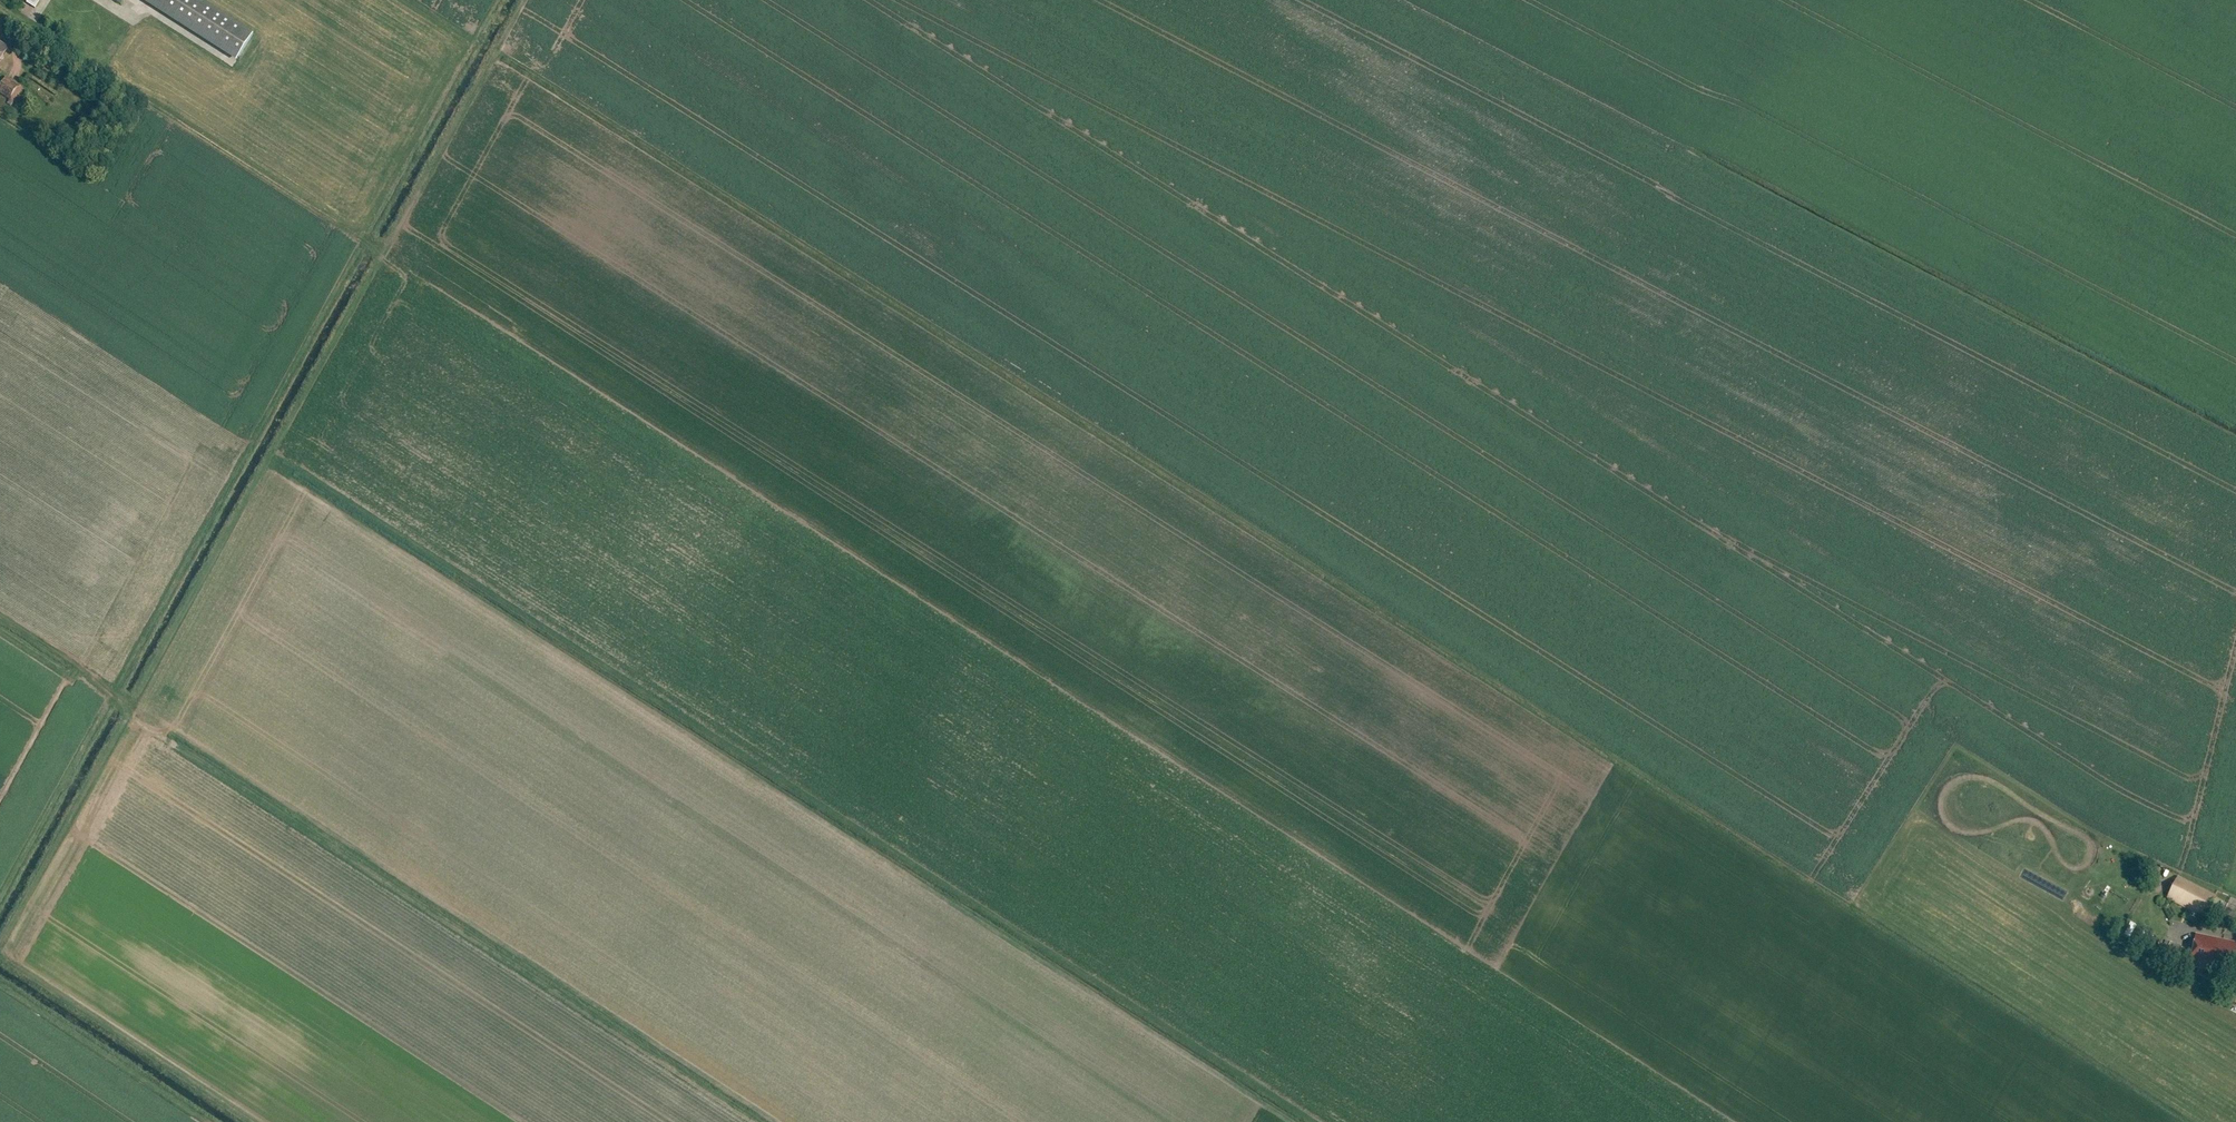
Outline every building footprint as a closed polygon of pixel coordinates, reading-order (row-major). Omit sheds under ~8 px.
[(26,3),(34,8),(40,0),(28,0),(26,3)] [(197,0),(144,0),(142,2),(236,62),(253,35),(197,0)] [(20,86),(6,77),(0,87),(0,93),(11,100),(20,86)] [(2177,876),(2166,899),(2204,919),(2216,896),(2177,876)] [(2132,937),(2138,925),(2133,923),(2127,934),(2132,937)] [(2189,966),(2231,975),(2232,972),(2235,973),(2235,959),(2234,958),(2235,950),(2235,944),(2196,935),(2189,966)]
